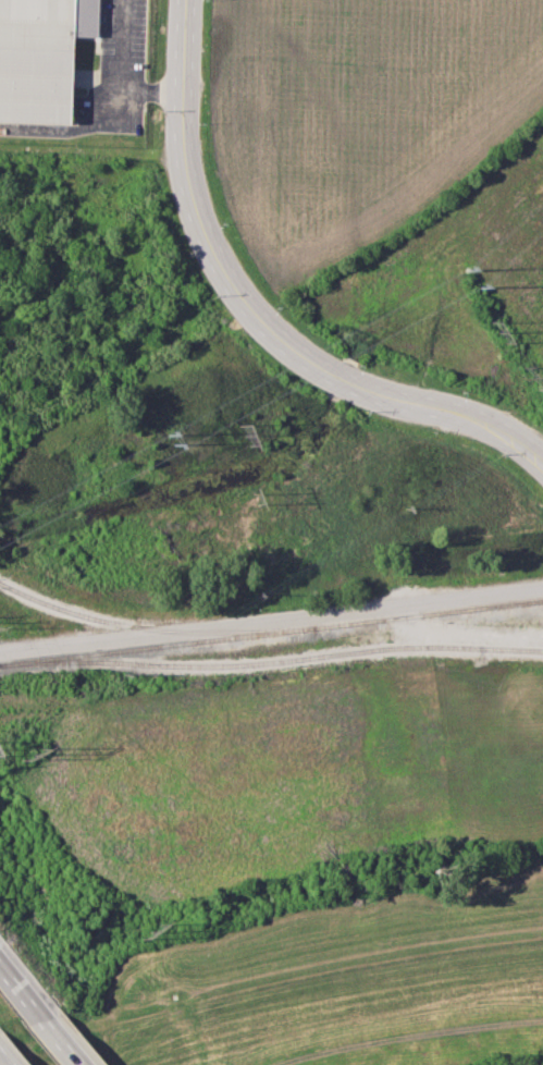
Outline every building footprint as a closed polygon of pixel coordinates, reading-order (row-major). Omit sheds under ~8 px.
[(69,123),(0,120),(0,0),(100,0),(98,39),(72,38),(69,123)]
